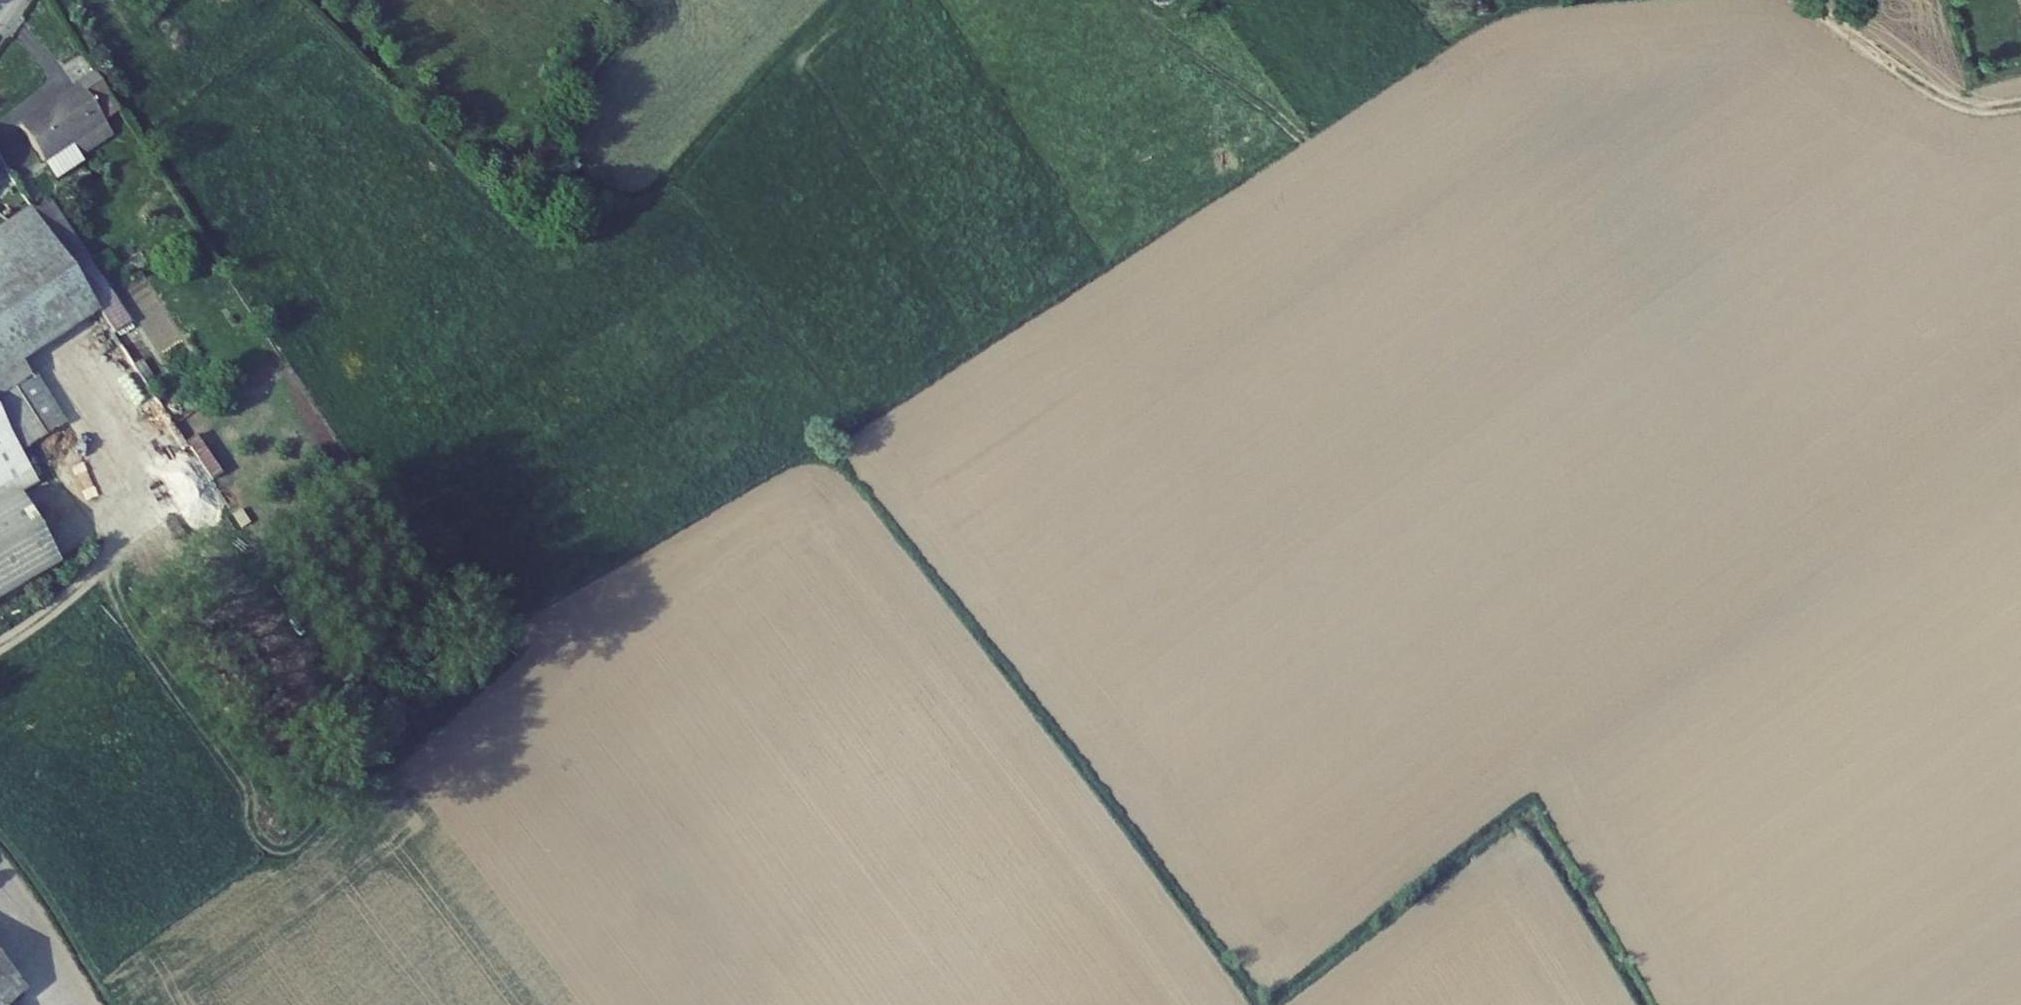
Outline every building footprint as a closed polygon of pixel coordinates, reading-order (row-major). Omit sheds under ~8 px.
[(147,12),(161,0),(136,0),(147,12)] [(232,8),(241,0),(224,0),(232,8)] [(0,104),(0,125),(25,168),(56,148),(51,140),(84,118),(53,70),(0,104)] [(47,191),(26,205),(95,306),(115,291),(47,191)] [(20,368),(95,306),(26,205),(0,228),(0,385),(20,368)] [(0,385),(0,422),(1,423),(21,446),(59,415),(20,368),(0,385)] [(17,480),(36,465),(21,446),(1,423),(0,424),(0,494),(17,480)] [(0,494),(0,596),(67,539),(17,480),(0,494)]
